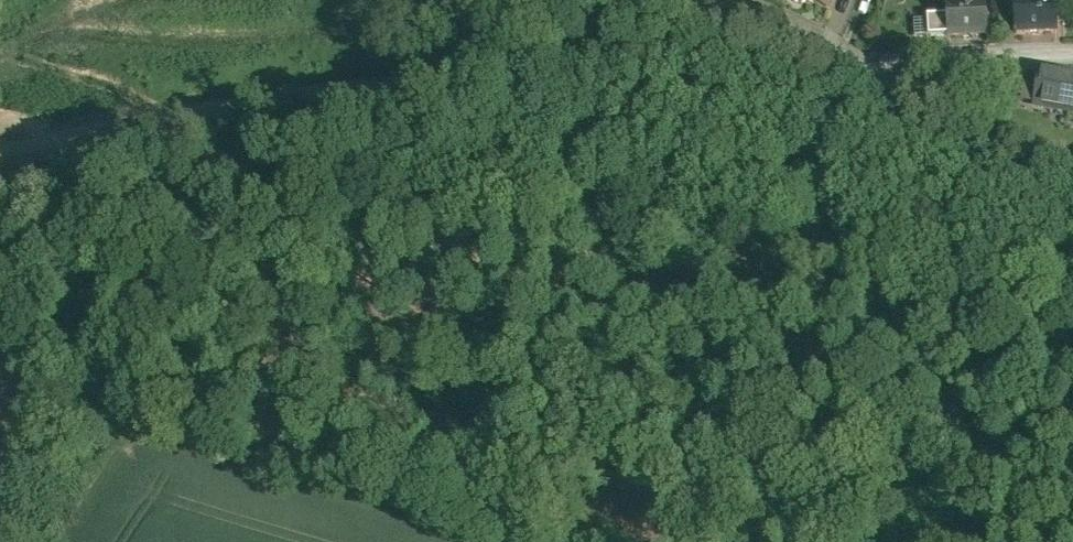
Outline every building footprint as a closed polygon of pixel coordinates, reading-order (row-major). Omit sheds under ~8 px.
[(946,13),(947,28),(947,50),(988,48),(987,10),(981,10),(980,0),(951,0),(951,13),(946,13)] [(1021,7),(1014,8),(1016,44),(1057,42),(1055,7),(1049,7),(1049,0),(1020,0),(1021,7)] [(947,50),(947,28),(931,28),(931,50),(947,50)] [(1041,84),(1033,124),(1072,128),(1072,88),(1041,84)]
